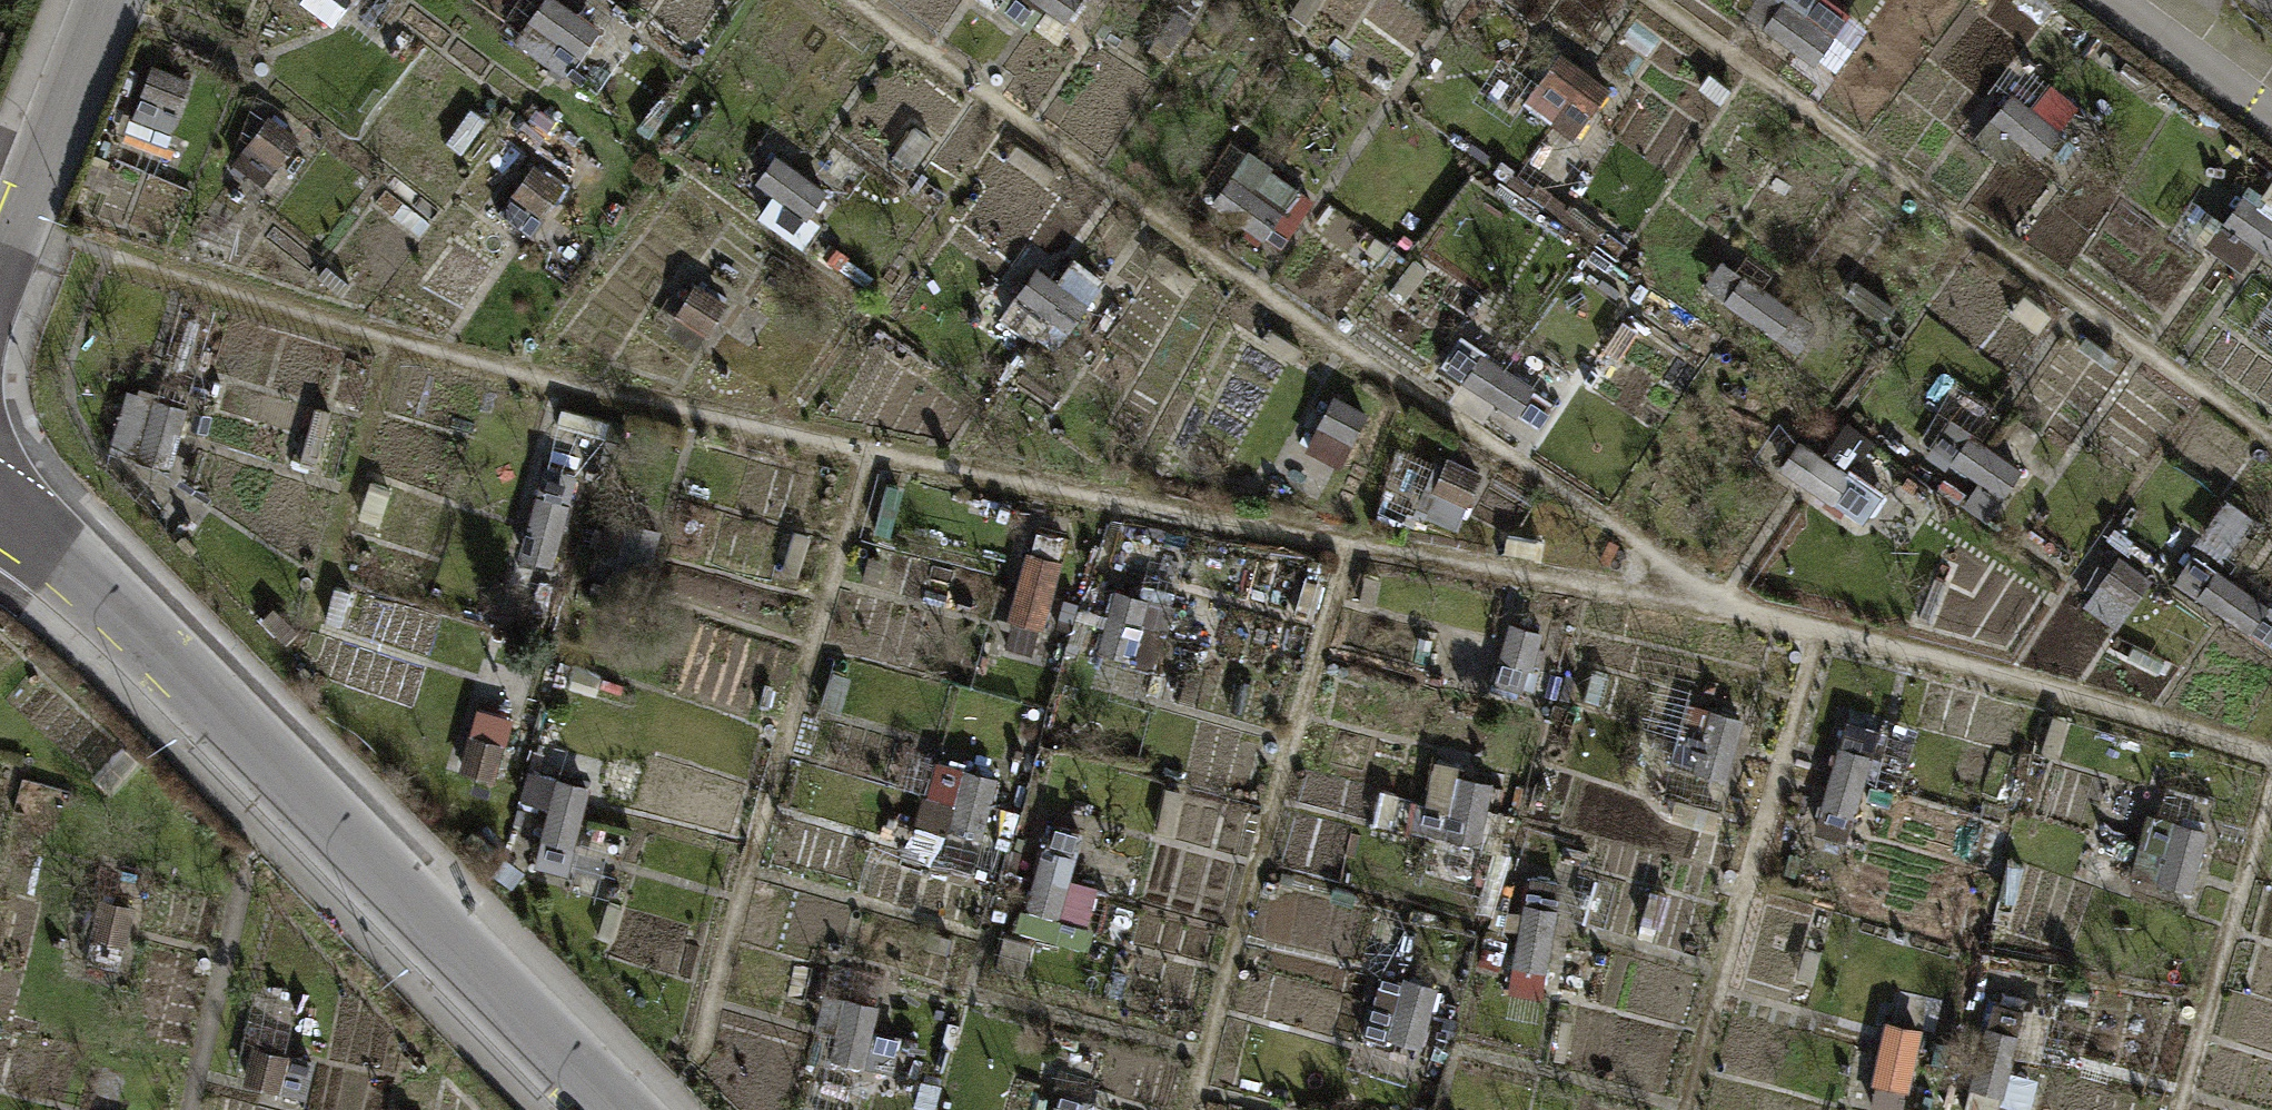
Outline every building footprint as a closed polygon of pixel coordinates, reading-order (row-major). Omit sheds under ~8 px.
[(336,23),(353,0),(304,0),(336,23)] [(600,26),(564,0),(542,0),(513,40),(564,76),(600,26)] [(1067,19),(1081,0),(1039,0),(1067,19)] [(1815,64),(1851,15),(1831,0),(1814,0),(1812,3),(1807,0),(1756,0),(1747,13),(1815,64)] [(2044,21),(2053,7),(2043,0),(2021,0),(2019,2),(2044,21)] [(1572,137),(1611,85),(1563,49),(1540,80),(1543,82),(1527,103),(1572,137)] [(130,119),(169,134),(192,76),(152,61),(130,119)] [(1699,86),(1725,103),(1735,88),(1709,71),(1699,86)] [(1992,115),(2043,155),(2064,129),(2061,127),(2077,106),(2049,83),(2032,104),(2013,89),(1992,115)] [(637,125),(652,135),(671,109),(657,99),(637,125)] [(453,131),(466,141),(483,117),(469,108),(453,131)] [(232,161),(263,183),(298,135),(267,113),(232,161)] [(895,154),(913,168),(934,140),(916,126),(895,154)] [(1007,156),(1045,182),(1055,169),(1017,142),(1007,156)] [(1212,197),(1265,237),(1303,188),(1250,147),(1212,197)] [(809,218),(829,189),(775,151),(755,179),(809,218)] [(566,182),(534,160),(500,210),(532,231),(566,182)] [(2271,253),(2271,191),(2269,195),(2250,183),(2224,220),(2221,217),(2204,242),(2244,270),(2261,245),(2271,253)] [(1390,269),(1401,251),(1379,238),(1368,256),(1390,269)] [(1016,290),(1070,328),(1106,276),(1075,254),(1058,279),(1035,263),(1016,290)] [(1704,283),(1798,351),(1818,323),(1746,270),(1744,273),(1722,258),(1704,283)] [(317,274),(345,297),(354,285),(327,262),(317,274)] [(1885,322),(1896,306),(1856,279),(1845,295),(1885,322)] [(707,331),(725,299),(696,282),(677,313),(707,331)] [(2247,330),(2271,348),(2271,295),(2247,330)] [(1464,380),(1519,412),(1536,384),(1481,351),(1464,380)] [(169,463),(189,405),(134,387),(114,444),(169,463)] [(1306,450),(1343,467),(1369,410),(1332,393),(1306,450)] [(1963,503),(1989,520),(2023,467),(1970,433),(1972,429),(1951,415),(1925,454),(1947,468),(1951,462),(1979,479),(1963,503)] [(1781,468),(1856,518),(1875,490),(1801,440),(1781,468)] [(1415,509),(1458,528),(1485,470),(1448,453),(1444,462),(1438,459),(1415,509)] [(522,556),(554,565),(578,472),(546,464),(522,556)] [(869,532),(885,537),(901,482),(885,477),(869,532)] [(644,590),(663,528),(609,511),(597,548),(616,554),(608,578),(644,590)] [(1543,560),(1546,541),(1500,533),(1497,552),(1543,560)] [(1007,619),(1044,630),(1065,558),(1028,548),(1007,619)] [(2196,551),(2176,580),(2271,644),(2271,602),(2196,551)] [(863,580),(881,584),(887,558),(869,554),(863,580)] [(2084,605),(2114,627),(2151,578),(2120,556),(2084,605)] [(1358,602),(1376,606),(1382,577),(1364,573),(1358,602)] [(1158,668),(1177,606),(1115,586),(1096,649),(1158,668)] [(286,643),(298,631),(273,606),(261,619),(286,643)] [(1524,693),(1544,629),(1511,619),(1491,682),(1524,693)] [(818,705),(841,712),(853,676),(830,668),(818,705)] [(1673,763),(1728,777),(1744,716),(1689,702),(1673,763)] [(463,771),(496,780),(513,718),(479,709),(463,771)] [(2039,752),(2057,758),(2070,720),(2053,714),(2039,752)] [(1815,833),(1848,842),(1881,726),(1847,717),(1815,833)] [(917,823),(982,841),(1000,774),(935,757),(917,823)] [(1410,829),(1482,841),(1493,780),(1465,775),(1467,766),(1433,760),(1426,802),(1415,800),(1410,829)] [(569,873),(592,784),(556,774),(532,864),(569,873)] [(51,824),(58,799),(20,788),(12,813),(51,824)] [(2131,875),(2194,890),(2209,829),(2147,813),(2131,875)] [(1026,908),(1088,925),(1098,885),(1071,878),(1084,829),(1050,820),(1026,908)] [(1996,896),(2015,901),(2026,864),(2007,858),(1996,896)] [(1510,992),(1544,997),(1563,879),(1529,874),(1510,992)] [(1670,893),(1651,888),(1642,920),(1661,925),(1670,893)] [(127,944),(136,904),(99,896),(90,936),(127,944)] [(994,969),(1023,977),(1032,941),(1004,934),(994,969)] [(1799,971),(1815,976),(1823,951),(1806,946),(1799,971)] [(1422,1049),(1440,984),(1405,975),(1404,979),(1381,973),(1365,1033),(1422,1049)] [(886,1028),(891,1006),(824,991),(815,1026),(836,1031),(830,1057),(895,1072),(904,1033),(886,1028)] [(1996,1000),(1963,1109),(1998,1109),(2015,1054),(2034,1060),(2047,1015),(1996,1000)] [(307,1096),(316,1059),(253,1043),(243,1081),(307,1096)] [(1885,1109),(1905,1109),(1914,1060),(1880,1054),(1870,1107),(1885,1109)] [(869,1098),(811,1080),(802,1109),(865,1109),(869,1098)] [(1115,1107),(1061,1092),(1056,1109),(1114,1109),(1115,1107)]
